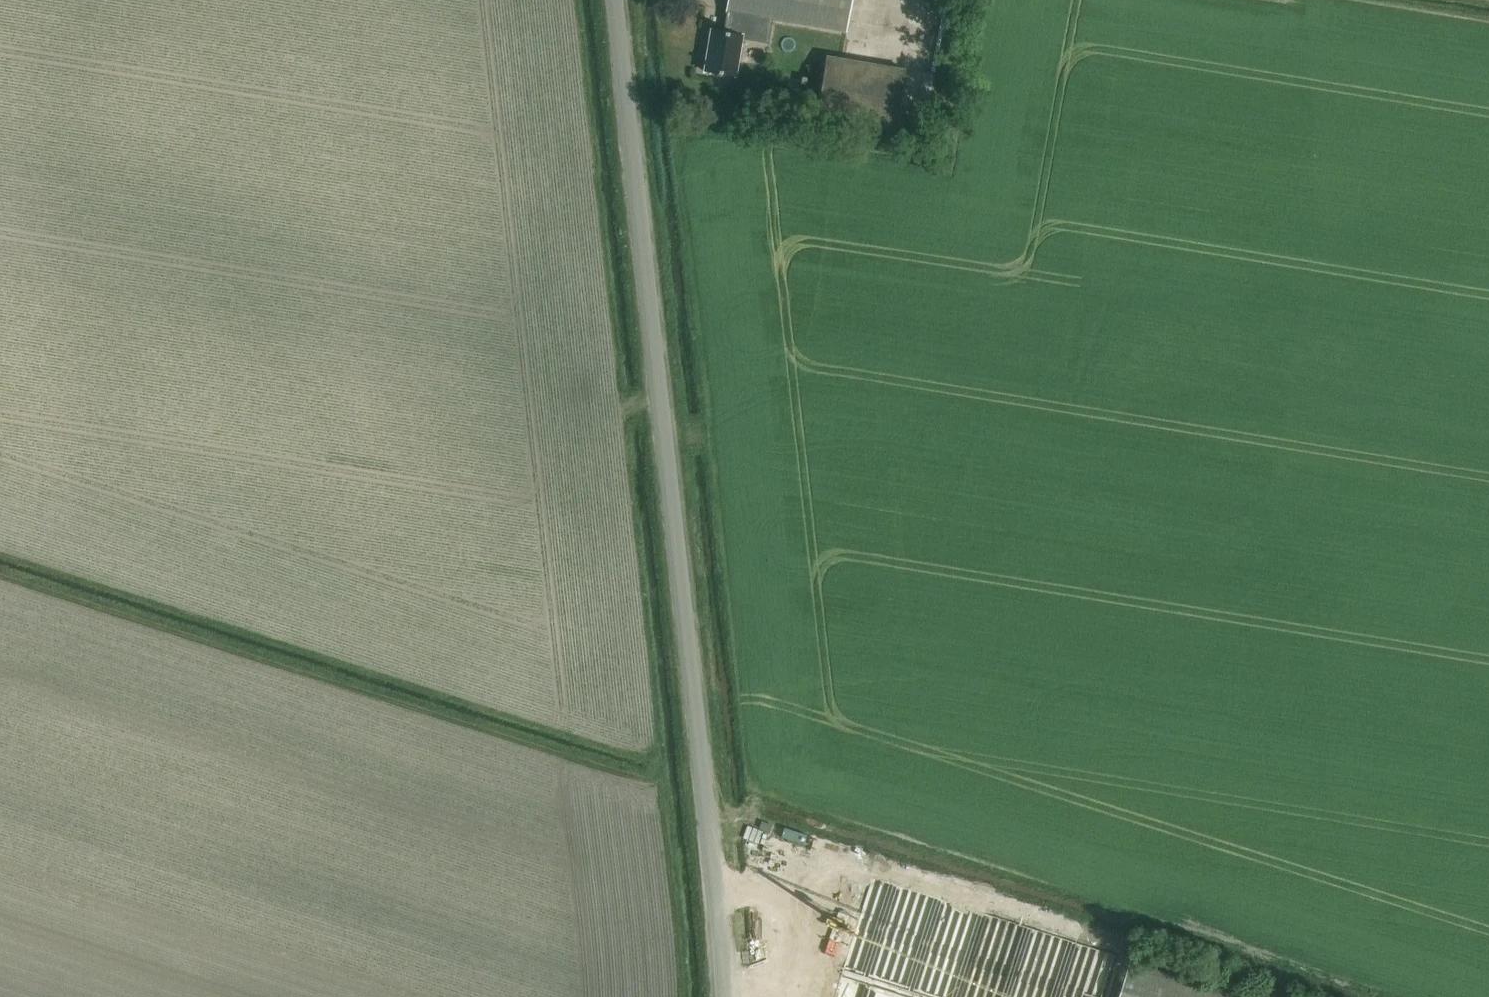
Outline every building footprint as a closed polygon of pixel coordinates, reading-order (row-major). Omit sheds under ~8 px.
[(851,0),(726,0),(721,29),(712,27),(705,68),(736,74),(742,37),(768,42),(772,18),(845,31),(851,0)] [(816,120),(895,133),(906,69),(826,56),(816,120)] [(938,158),(941,144),(927,142),(925,156),(938,158)] [(1107,953),(882,880),(844,996),(1093,996),(1107,953)] [(1130,961),(1118,996),(1242,996),(1130,961)]
